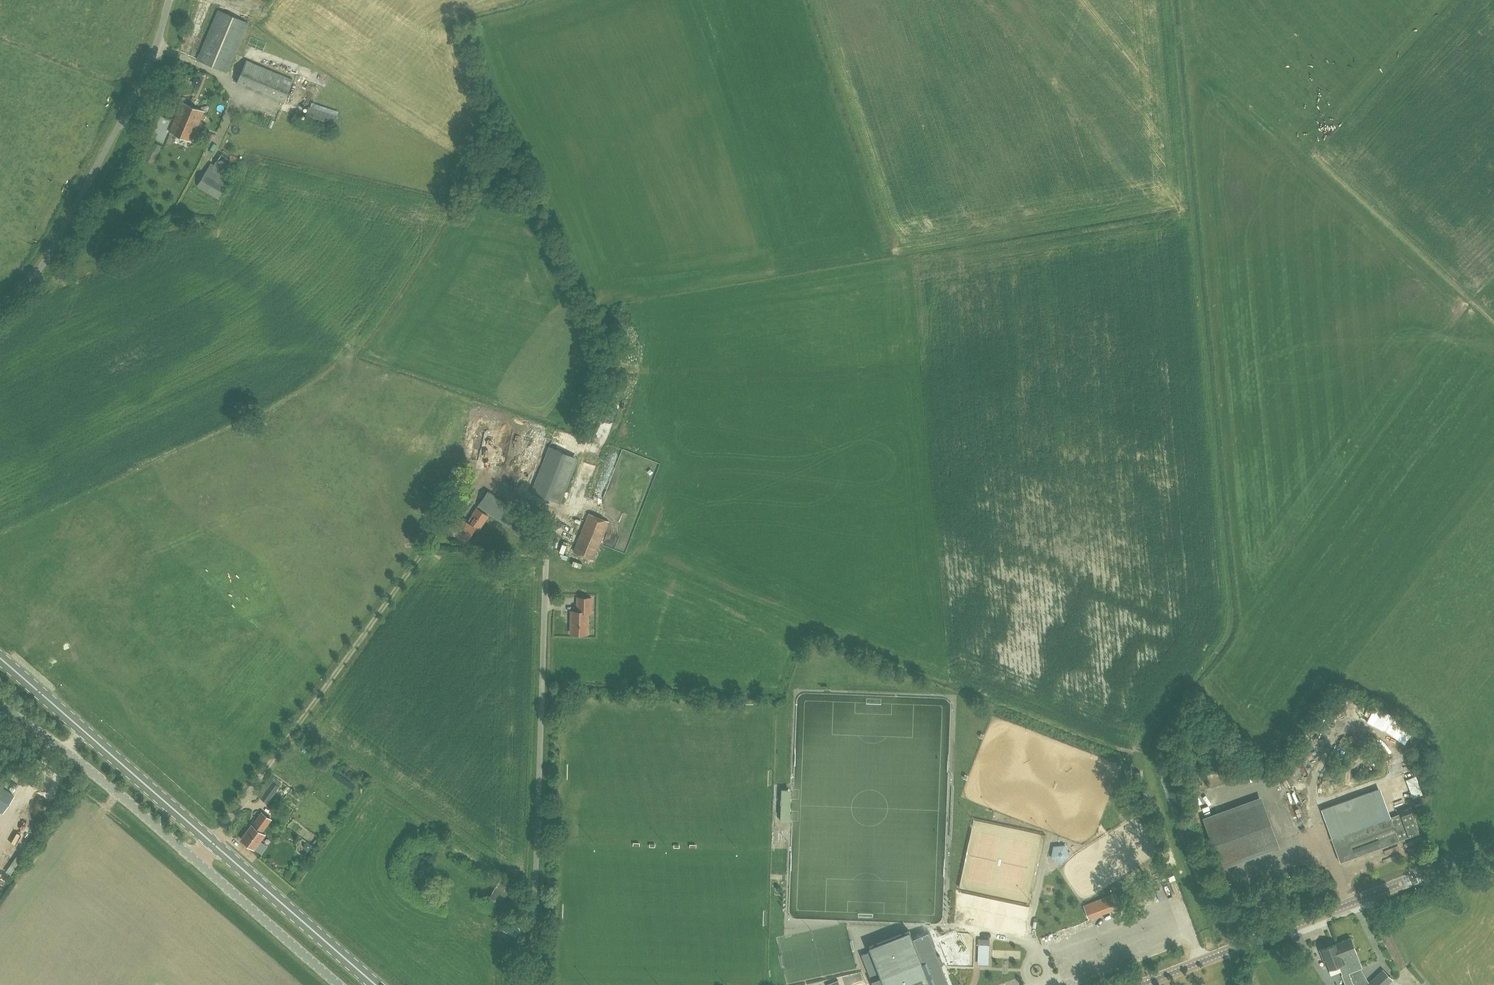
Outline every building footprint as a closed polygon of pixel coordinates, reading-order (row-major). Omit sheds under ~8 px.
[(249,23),(219,10),(198,59),(228,72),(249,23)] [(294,79),(246,59),(236,82),(284,102),(294,79)] [(176,115),(199,125),(204,111),(182,102),(176,115)] [(333,129),(338,116),(309,106),(304,120),(333,129)] [(199,125),(176,115),(170,131),(192,141),(199,125)] [(224,149),(215,165),(211,163),(197,186),(219,199),(233,176),(230,174),(239,158),(224,149)] [(578,457),(549,445),(531,491),(560,502),(578,457)] [(520,512),(488,491),(478,506),(510,527),(520,512)] [(609,521),(589,513),(573,552),(593,560),(609,521)] [(527,517),(522,514),(517,521),(522,524),(527,517)] [(457,519),(450,527),(467,541),(474,533),(457,519)] [(469,521),(466,527),(475,531),(478,525),(469,521)] [(592,598),(578,597),(577,611),(572,611),(571,633),(588,633),(588,612),(591,612),(592,598)] [(1402,717),(1396,724),(1411,736),(1417,728),(1402,717)] [(1310,738),(1314,742),(1329,724),(1324,720),(1310,738)] [(280,786),(274,781),(262,797),(268,802),(280,786)] [(1,811),(12,795),(0,787),(0,810),(1,811)] [(1279,847),(1261,797),(1203,818),(1221,867),(1279,847)] [(1326,819),(1332,838),(1331,838),(1340,862),(1407,837),(1420,833),(1412,809),(1399,813),(1399,814),(1376,822),(1370,803),(1326,819)] [(252,825),(262,832),(272,819),(262,812),(252,825)] [(19,821),(21,832),(35,830),(33,819),(19,821)] [(977,819),(967,879),(978,881),(981,863),(972,862),(973,855),(980,856),(981,849),(979,849),(981,840),(987,841),(990,826),(999,828),(1000,823),(977,819)] [(265,834),(262,832),(252,825),(252,824),(242,839),(255,848),(265,834)] [(1070,855),(1065,845),(1054,846),(1051,857),(1061,863),(1070,855)] [(20,859),(16,856),(11,864),(15,867),(20,859)] [(499,881),(496,886),(487,900),(499,907),(508,894),(507,893),(511,888),(499,881)] [(1115,893),(1084,905),(1088,917),(1119,905),(1115,893)] [(928,932),(913,938),(910,930),(869,946),(871,950),(861,954),(866,966),(873,984),(949,984),(928,932)] [(1350,937),(1320,949),(1327,969),(1339,965),(1342,974),(1342,975),(1346,984),(1349,984),(1353,983),(1352,982),(1348,973),(1362,967),(1356,953),(1356,952),(1351,937),(1350,937)] [(992,964),(993,944),(982,943),(982,964),(992,964)] [(1392,980),(1383,969),(1366,984),(1386,984),(1392,980)]
